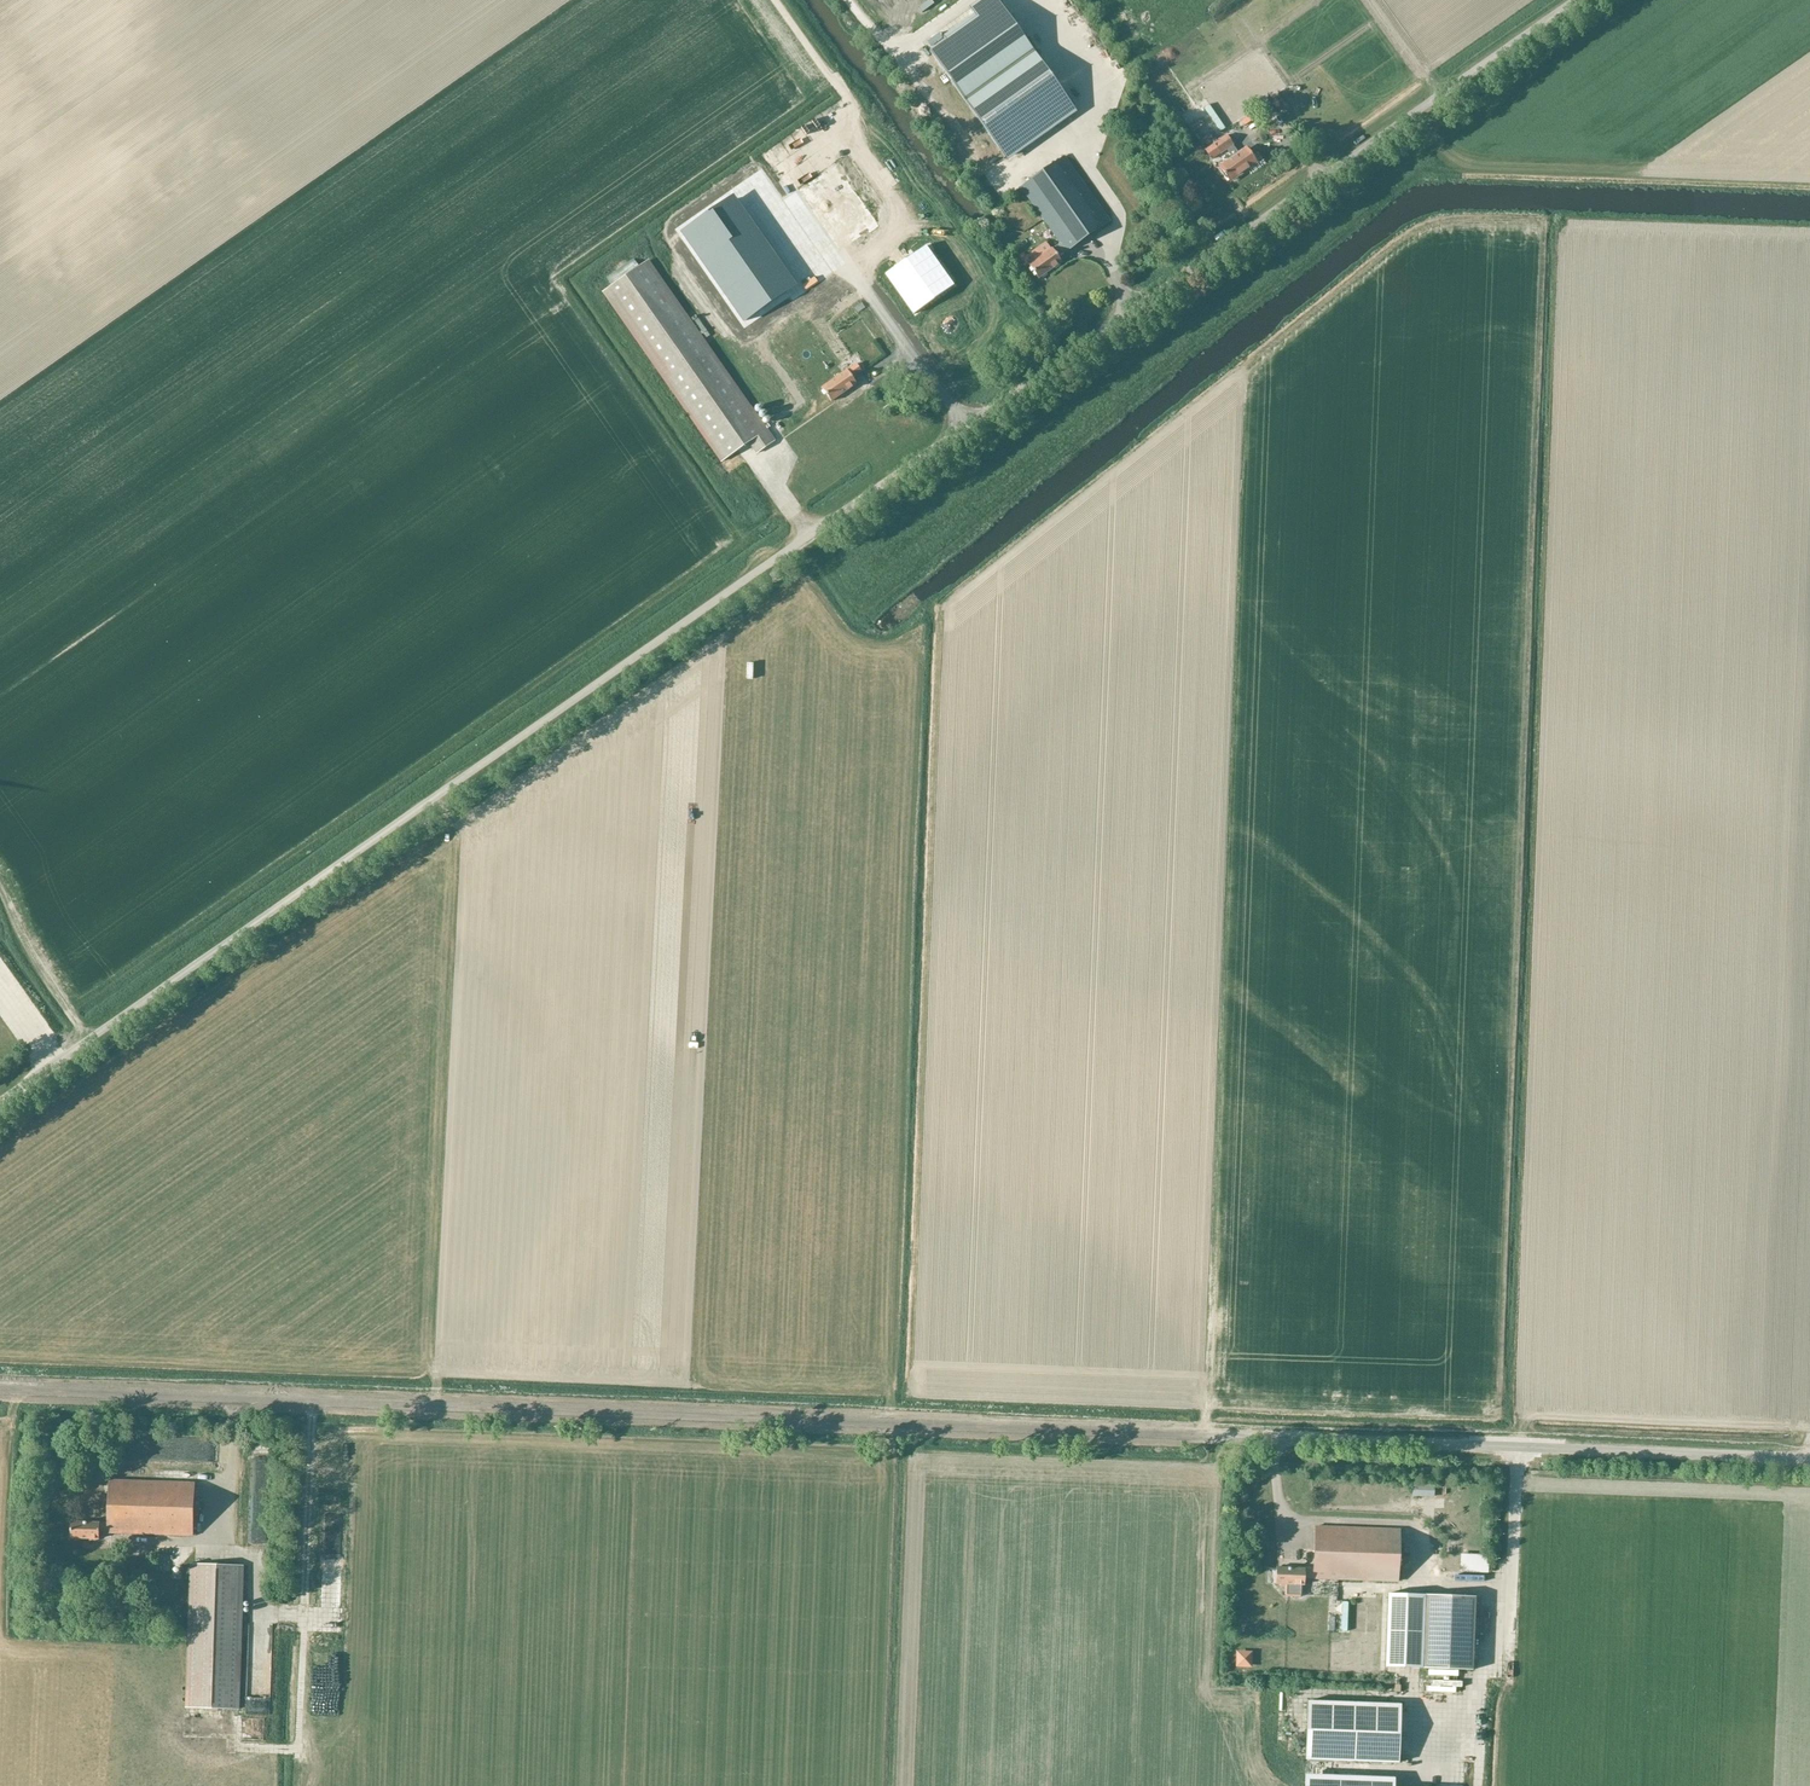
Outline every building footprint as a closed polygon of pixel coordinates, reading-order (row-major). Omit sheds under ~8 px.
[(912,5),(915,11),(927,4),(925,0),(921,0),(912,5)] [(1075,108),(998,0),(988,0),(972,11),(977,18),(930,52),(1005,158),(1075,108)] [(1074,17),(1079,14),(1068,0),(1066,0),(1063,3),(1074,17)] [(1193,136),(1196,143),(1207,139),(1200,123),(1186,129),(1190,138),(1193,136)] [(1269,140),(1279,133),(1274,125),(1264,132),(1269,140)] [(1234,146),(1235,146),(1228,135),(1214,145),(1221,155),(1223,153),(1228,161),(1221,166),(1231,181),(1258,163),(1247,147),(1238,154),(1234,146)] [(893,220),(848,154),(784,199),(829,265),(893,220)] [(1066,252),(1112,220),(1066,156),(1021,187),(1060,244),(1054,248),(1053,247),(1030,264),(1040,279),(1063,261),(1059,256),(1066,251),(1066,252)] [(1173,180),(1182,175),(1176,165),(1167,170),(1173,180)] [(873,170),(882,186),(890,182),(880,166),(873,170)] [(733,211),(682,244),(733,325),(785,290),(733,211)] [(925,245),(885,273),(913,313),(953,285),(925,245)] [(650,260),(639,267),(633,259),(607,277),(612,286),(605,291),(722,461),(750,442),(757,453),(775,441),(650,260)] [(823,388),(832,402),(858,384),(854,378),(863,372),(857,364),(823,388)] [(866,385),(875,376),(869,370),(860,378),(866,385)] [(259,1447),(251,1447),(251,1466),(259,1467),(259,1447)] [(100,1532),(193,1535),(195,1483),(109,1482),(108,1523),(72,1521),(71,1539),(100,1540),(100,1532)] [(1307,1579),(1399,1582),(1401,1531),(1317,1527),(1314,1567),(1277,1567),(1277,1584),(1286,1585),(1287,1594),(1289,1596),(1302,1596),(1304,1594),(1305,1586),(1307,1579)] [(1453,1570),(1481,1571),(1481,1552),(1453,1552),(1453,1570)] [(188,1708),(240,1709),(244,1566),(192,1565),(188,1708)] [(1376,1582),(1338,1584),(1339,1596),(1377,1594),(1376,1582)] [(1476,1596),(1389,1593),(1387,1667),(1474,1669),(1476,1596)] [(1250,1665),(1250,1653),(1239,1653),(1238,1665),(1250,1665)] [(1401,1704),(1308,1701),(1306,1759),(1399,1763),(1401,1704)] [(1306,1776),(1305,1785),(1393,1785),(1394,1779),(1306,1776)]
